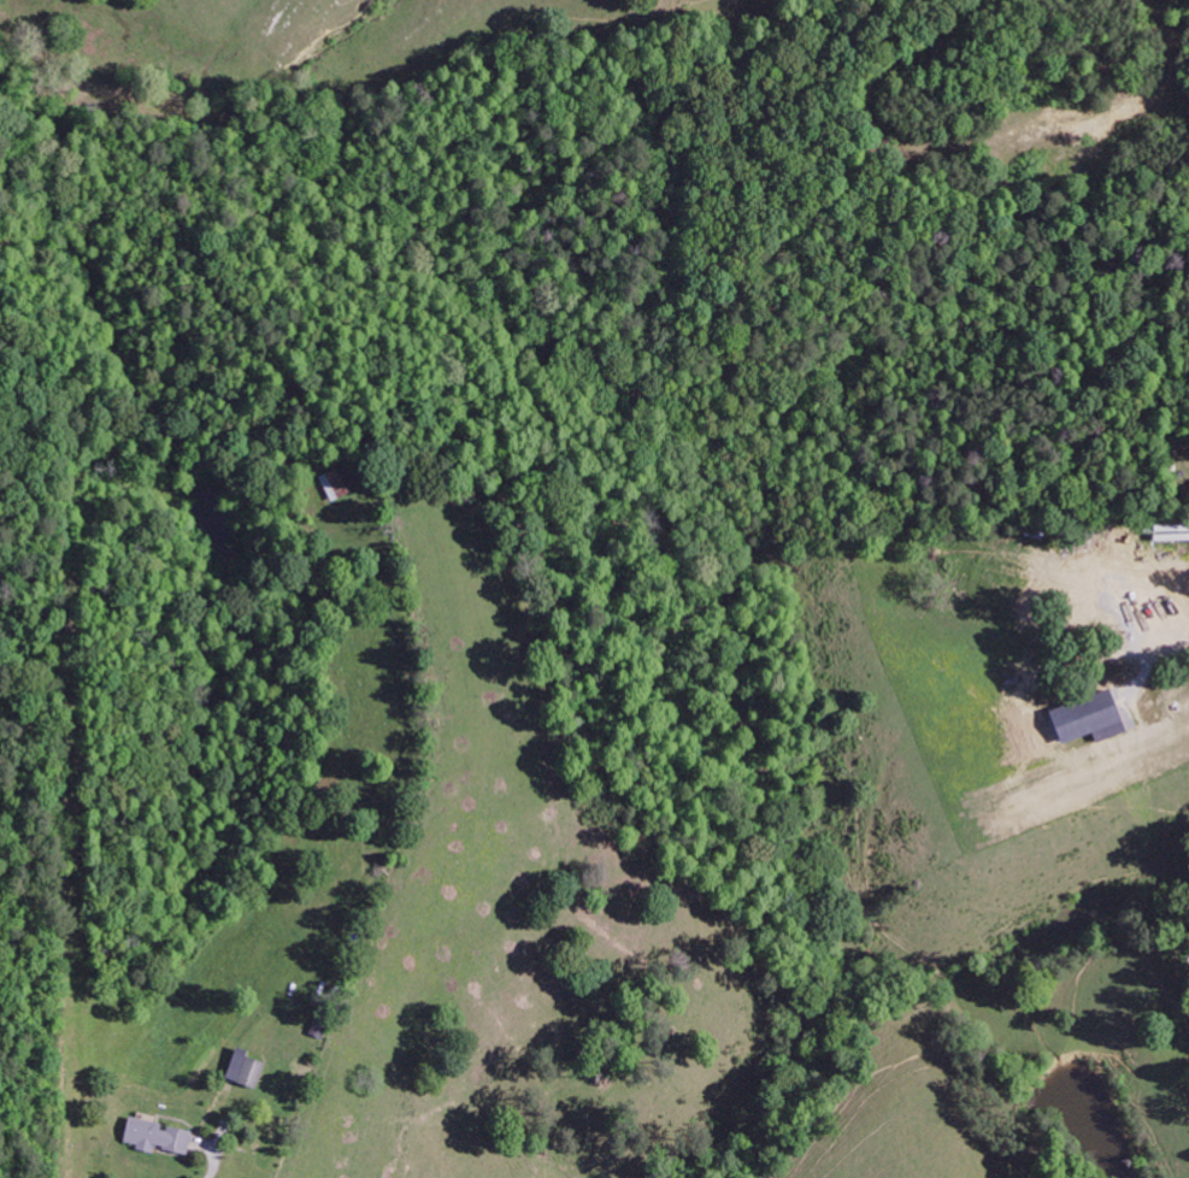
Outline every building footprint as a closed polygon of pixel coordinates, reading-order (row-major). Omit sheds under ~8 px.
[(319,476),(330,501),(350,492),(338,467),(319,476)] [(1045,709),(1055,744),(1091,734),(1093,742),(1122,734),(1110,691),(1045,709)] [(255,1087),(262,1061),(242,1055),(244,1049),(233,1046),(223,1078),(255,1087)] [(161,1123),(126,1115),(120,1143),(151,1150),(152,1146),(186,1153),(190,1130),(161,1124),(161,1123)]
